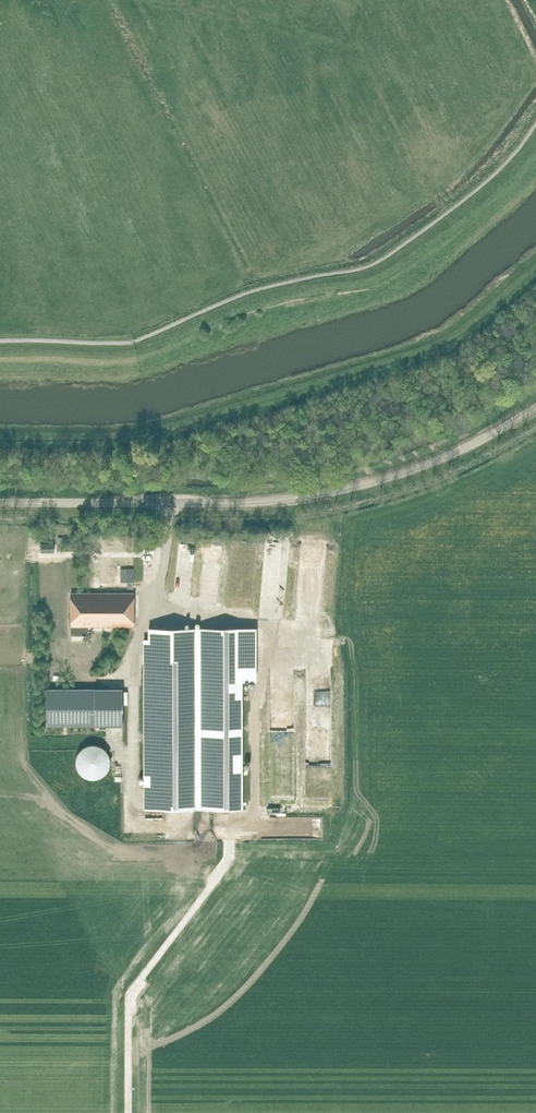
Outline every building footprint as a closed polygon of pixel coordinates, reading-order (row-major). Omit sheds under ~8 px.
[(191,595),(197,543),(179,541),(173,593),(191,595)] [(218,598),(222,543),(204,542),(200,597),(218,598)] [(72,627),(134,628),(134,592),(72,594),(72,627)] [(241,810),(240,629),(153,629),(154,810),(241,810)] [(294,802),(293,670),(270,670),(269,802),(294,802)] [(330,671),(304,671),(305,801),(331,801),(330,671)] [(91,674),(91,688),(105,687),(104,674),(91,674)] [(123,724),(123,688),(47,689),(47,725),(123,724)] [(102,747),(99,745),(96,745),(93,745),(90,745),(88,746),(85,747),(83,749),(81,751),(79,753),(78,756),(77,759),(77,762),(77,765),(78,767),(79,770),(81,772),(83,774),(86,776),(88,777),(91,778),(94,778),(97,778),(100,777),(102,776),(105,774),(107,772),(108,769),(109,767),(110,764),(110,761),(110,758),(109,755),(108,753),(106,750),(104,748),(102,747)]
